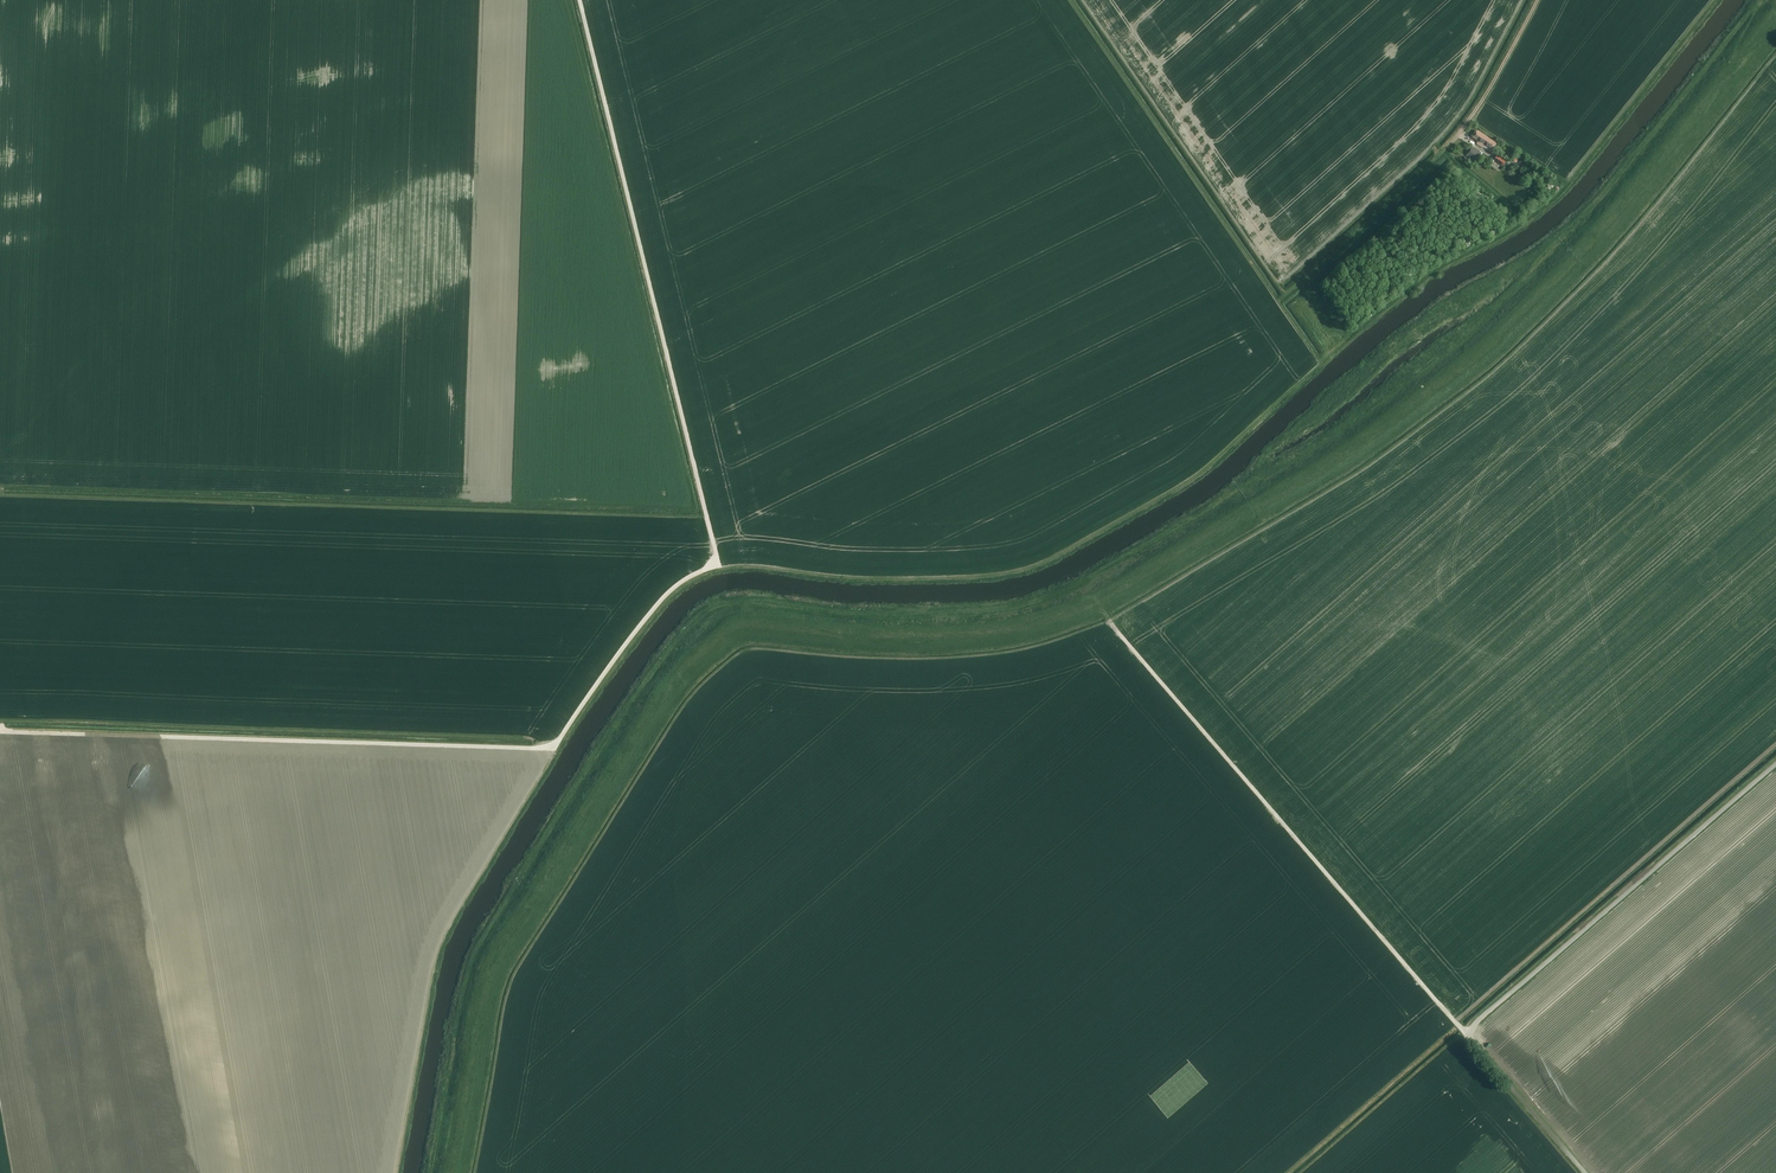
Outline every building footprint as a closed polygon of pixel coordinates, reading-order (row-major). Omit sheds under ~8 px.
[(1485,149),(1491,152),(1497,143),(1477,130),(1473,138),(1478,141),(1476,144),(1483,148),(1484,147),(1486,148),(1485,149)] [(1471,156),(1476,160),(1481,153),(1472,147),(1466,156),(1469,158),(1471,156)] [(1494,161),(1503,166),(1506,161),(1497,156),(1494,161)] [(1500,166),(1493,161),(1490,166),(1496,170),(1500,166)]
